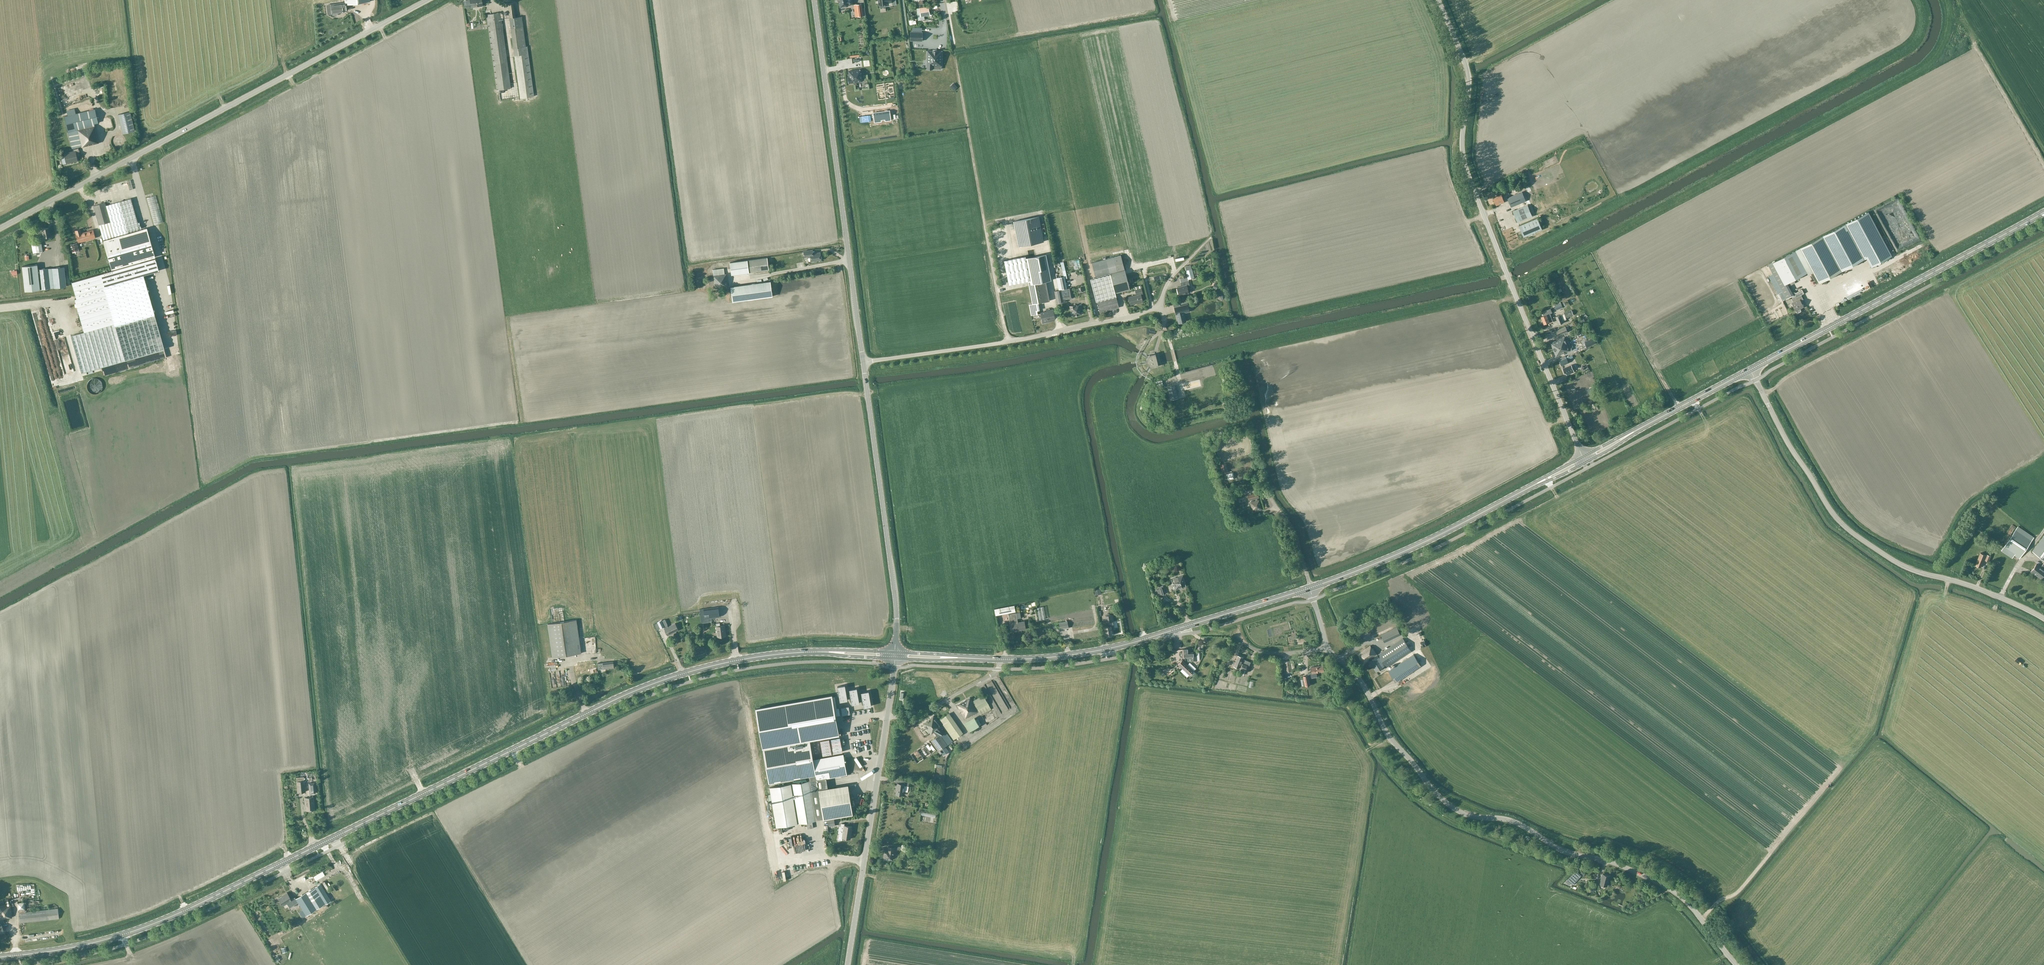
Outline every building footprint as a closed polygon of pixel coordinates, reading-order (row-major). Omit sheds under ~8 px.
[(332,13),(333,14),(333,15),(334,15),(334,16),(335,16),(336,16),(336,15),(337,15),(337,14),(338,13),(343,12),(342,8),(346,8),(345,4),(370,1),(370,0),(345,0),(345,3),(342,3),(331,4),(332,14),(332,13)] [(534,96),(527,46),(525,46),(523,26),(521,16),(515,17),(513,3),(508,3),(510,19),(509,19),(520,98),(534,96)] [(920,14),(917,14),(918,21),(921,20),(924,20),(924,16),(930,15),(928,7),(920,8),(920,14)] [(497,90),(510,88),(500,13),(486,15),(497,90)] [(910,41),(922,41),(922,32),(911,32),(910,41)] [(927,51),(927,69),(932,69),(933,69),(941,69),(941,66),(942,66),(942,51),(927,51)] [(849,83),(862,81),(861,73),(860,73),(860,69),(849,71),(849,77),(848,77),(849,83)] [(78,147),(82,146),(82,147),(99,143),(94,124),(98,123),(95,109),(76,114),(75,108),(66,110),(68,116),(64,116),(68,132),(72,148),(78,147)] [(135,131),(130,111),(118,114),(123,134),(135,131)] [(77,156),(80,156),(78,148),(74,149),(74,151),(64,153),(66,163),(78,161),(77,156)] [(1519,193),(1507,198),(1511,207),(1522,202),(1519,193)] [(130,195),(93,206),(103,239),(147,227),(140,205),(134,207),(130,195)] [(1497,205),(1504,201),(1502,195),(1494,198),(1497,205)] [(1528,205),(1513,211),(1518,222),(1532,216),(1528,205)] [(1868,211),(1845,223),(1864,259),(1865,259),(1870,268),(1892,256),(1868,211)] [(1018,246),(1040,242),(1044,241),(1039,216),(1013,221),(1018,246)] [(1524,237),(1542,229),(1538,218),(1519,226),(1524,237)] [(1893,220),(1891,221),(1895,228),(1894,229),(1894,230),(1897,229),(1898,232),(1902,230),(1900,225),(1899,225),(1897,220),(1894,222),(1893,220)] [(1864,259),(1845,223),(1823,235),(1842,271),(1864,259)] [(155,256),(147,227),(103,239),(111,268),(155,256)] [(49,228),(42,229),(43,232),(38,232),(40,240),(50,238),(50,236),(49,228)] [(93,229),(81,233),(80,229),(75,230),(76,234),(78,242),(95,237),(93,229)] [(1800,248),(1813,272),(1819,283),(1842,271),(1823,235),(1800,248)] [(70,245),(72,252),(79,250),(77,242),(70,245)] [(35,244),(32,245),(33,253),(36,252),(40,252),(42,251),(41,243),(35,244)] [(811,261),(821,260),(820,252),(813,253),(813,250),(804,251),(805,257),(810,256),(811,261)] [(1794,280),(1807,273),(1795,250),(1768,264),(1787,298),(1790,296),(1793,295),(1793,294),(1789,286),(1795,283),(1794,280)] [(1047,255),(1026,259),(1027,264),(1030,280),(1031,284),(1045,281),(1052,280),(1047,255)] [(1095,302),(1097,301),(1099,312),(1119,307),(1115,293),(1130,289),(1121,255),(1106,259),(1106,257),(1103,258),(1103,259),(1091,262),(1096,277),(1090,279),(1095,302)] [(1027,264),(1026,259),(1025,256),(1003,260),(1008,284),(1030,280),(1027,264)] [(747,260),(749,272),(769,269),(767,257),(747,260)] [(84,332),(70,336),(81,373),(164,349),(148,290),(146,282),(144,275),(159,271),(155,258),(112,270),(100,273),(71,282),(76,298),(74,299),(84,332)] [(749,272),(747,260),(730,262),(732,274),(749,272)] [(64,266),(38,269),(37,264),(22,266),(25,291),(66,286),(64,266)] [(714,275),(713,275),(715,288),(718,288),(718,290),(720,289),(720,288),(728,287),(726,274),(725,274),(724,268),(713,270),(714,275)] [(1191,292),(1190,288),(1188,280),(1181,282),(1182,286),(1177,287),(1179,295),(1184,294),(1189,293),(1191,292)] [(733,302),(773,296),(771,281),(731,287),(733,302)] [(1031,284),(1028,285),(1032,304),(1041,302),(1041,303),(1043,303),(1043,302),(1049,301),(1045,281),(1031,284)] [(1141,285),(1134,287),(1136,295),(1128,297),(1130,304),(1143,301),(1141,294),(1143,293),(1141,285)] [(1073,298),(1071,288),(1054,291),(1057,304),(1065,302),(1065,299),(1073,298)] [(1804,293),(1802,289),(1793,294),(1793,295),(1790,296),(1793,303),(1792,304),(1797,313),(1801,311),(1800,309),(1803,307),(1800,301),(1803,299),(1801,295),(1804,293)] [(1217,294),(1219,295),(1221,295),(1222,299),(1225,298),(1223,290),(1216,291),(1217,294)] [(1076,304),(1070,306),(1072,316),(1081,314),(1081,313),(1083,312),(1082,304),(1076,306),(1076,304)] [(1175,314),(1176,314),(1178,323),(1186,321),(1184,313),(1189,311),(1188,304),(1173,307),(1175,314)] [(1552,313),(1551,310),(1551,309),(1543,312),(1544,315),(1541,316),(1544,323),(1553,320),(1550,313),(1552,313)] [(1048,320),(1055,319),(1054,310),(1049,311),(1049,312),(1041,313),(1043,324),(1048,322),(1048,320)] [(1566,318),(1567,318),(1574,315),(1572,310),(1564,313),(1561,314),(1556,316),(1559,324),(1564,322),(1563,320),(1566,318)] [(1557,336),(1568,331),(1566,327),(1555,331),(1557,336)] [(1553,349),(1570,343),(1568,339),(1566,340),(1565,337),(1551,343),(1553,349)] [(1594,337),(1585,341),(1587,347),(1597,343),(1594,337)] [(1572,349),(1570,343),(1553,349),(1556,356),(1572,349)] [(1159,366),(1158,362),(1156,353),(1150,354),(1147,359),(1149,365),(1153,367),(1159,366)] [(1563,368),(1565,373),(1566,373),(1567,375),(1574,372),(1571,365),(1563,368)] [(1175,386),(1167,387),(1170,400),(1178,398),(1175,386)] [(1249,494),(1247,495),(1248,500),(1250,500),(1251,502),(1250,502),(1252,512),(1261,509),(1259,500),(1258,500),(1257,498),(1259,498),(1258,492),(1249,494)] [(2034,537),(2018,526),(2001,550),(2012,558),(2014,555),(2019,558),(2034,537)] [(2032,551),(2043,560),(2043,535),(2032,551)] [(1989,561),(1991,555),(1987,554),(1986,555),(1981,552),(1976,565),(1980,567),(1981,564),(1983,565),(1985,560),(1989,561)] [(2041,566),(2036,563),(2031,571),(2041,578),(2043,573),(2043,562),(2041,566)] [(1186,585),(1183,575),(1173,578),(1174,582),(1172,582),(1175,590),(1182,587),(1186,585)] [(1160,588),(1156,589),(1158,595),(1162,594),(1165,593),(1163,586),(1160,588)] [(995,615),(1015,611),(1014,605),(994,609),(995,615)] [(719,617),(718,606),(704,608),(705,618),(719,617)] [(1018,621),(1017,618),(1021,618),(1020,612),(1016,613),(1016,612),(1008,614),(1009,620),(1011,631),(1026,628),(1024,620),(1018,621)] [(1107,626),(1104,626),(1106,635),(1112,634),(1112,629),(1114,629),(1113,621),(1112,621),(1111,615),(1105,616),(1107,626)] [(576,619),(548,624),(552,657),(581,653),(576,619)] [(665,626),(664,626),(668,634),(679,629),(675,623),(668,626),(667,624),(668,624),(665,619),(662,620),(665,626)] [(1059,623),(1060,629),(1068,628),(1067,621),(1059,623)] [(725,625),(720,625),(720,623),(716,623),(716,626),(717,637),(726,636),(725,625)] [(1384,642),(1401,634),(1397,627),(1381,635),(1384,642)] [(1386,667),(1411,651),(1403,638),(1378,655),(1373,648),(1371,646),(1370,645),(1366,648),(1357,654),(1364,664),(1369,661),(1376,672),(1385,666),(1386,667)] [(1183,652),(1180,652),(1180,657),(1183,657),(1187,657),(1188,660),(1188,661),(1193,661),(1193,660),(1197,660),(1197,654),(1193,654),(1193,652),(1189,652),(1189,649),(1183,649),(1183,652)] [(1414,654),(1388,671),(1393,679),(1419,662),(1414,654)] [(1239,668),(1243,657),(1238,655),(1234,666),(1239,668)] [(1193,671),(1194,670),(1183,659),(1178,664),(1190,675),(1190,674),(1193,678),(1196,674),(1193,671)] [(1247,671),(1251,662),(1244,659),(1239,672),(1239,673),(1243,675),(1245,670),(1247,671)] [(1291,660),(1284,661),(1286,672),(1293,671),(1292,668),(1295,668),(1294,660),(1291,661),(1291,660)] [(1308,674),(1309,678),(1317,677),(1317,672),(1325,671),(1324,665),(1311,667),(1312,672),(1308,672),(1308,675),(1308,674)] [(845,685),(838,686),(840,701),(848,700),(845,685)] [(849,689),(852,704),(860,703),(857,688),(849,689)] [(869,691),(861,692),(864,707),(871,706),(869,691)] [(810,740),(839,735),(839,734),(832,695),(756,709),(760,734),(762,747),(763,747),(794,742),(794,743),(805,741),(810,740)] [(988,704),(989,704),(983,695),(972,701),(970,697),(957,705),(965,718),(969,716),(978,711),(980,715),(991,709),(988,704)] [(850,714),(849,706),(841,708),(843,715),(850,714)] [(961,734),(948,714),(940,719),(954,739),(961,734)] [(939,729),(942,727),(934,716),(923,724),(931,734),(934,731),(935,732),(939,729)] [(969,731),(979,726),(979,725),(981,724),(978,718),(965,725),(969,731)] [(940,750),(948,745),(952,741),(946,732),(942,734),(941,735),(940,734),(937,736),(931,740),(940,753),(942,752),(940,750)] [(834,753),(842,752),(840,737),(831,738),(834,753)] [(832,753),(829,739),(820,740),(823,755),(832,753)] [(843,754),(813,759),(810,740),(763,748),(769,783),(809,776),(810,780),(770,787),(776,827),(816,820),(816,819),(823,818),(823,819),(852,814),(848,784),(828,787),(826,777),(846,774),(843,754)] [(917,763),(936,750),(930,741),(911,754),(917,763)] [(306,780),(305,780),(304,780),(304,777),(296,777),(296,781),(297,792),(306,792),(305,789),(307,789),(306,780)] [(908,786),(909,781),(903,780),(902,784),(897,783),(896,794),(903,795),(904,791),(908,791),(909,786),(908,786)] [(304,810),(314,809),(313,797),(305,798),(306,805),(304,806),(304,810)] [(927,822),(932,822),(932,814),(920,813),(920,816),(928,817),(927,822)] [(850,839),(852,826),(844,825),(844,823),(841,823),(841,826),(844,826),(843,833),(839,833),(838,839),(842,840),(842,837),(850,839)] [(893,860),(895,847),(888,846),(887,850),(884,849),(883,859),(893,860)] [(1573,884),(1581,875),(1576,870),(1567,879),(1573,884)] [(1610,875),(1603,873),(1600,883),(1607,885),(1610,875)] [(317,909),(325,904),(331,901),(320,883),(314,886),(315,887),(307,892),(317,909)] [(306,916),(317,909),(307,892),(297,898),(296,897),(291,900),(287,893),(283,895),(284,896),(279,899),(283,906),(288,903),(291,907),(298,903),(306,916)] [(25,901),(17,902),(18,910),(19,910),(19,913),(20,922),(47,919),(59,918),(58,908),(46,909),(37,910),(25,912),(25,909),(26,909),(25,901)] [(12,917),(10,905),(0,906),(0,922),(4,922),(4,919),(8,918),(8,917),(12,917)]
